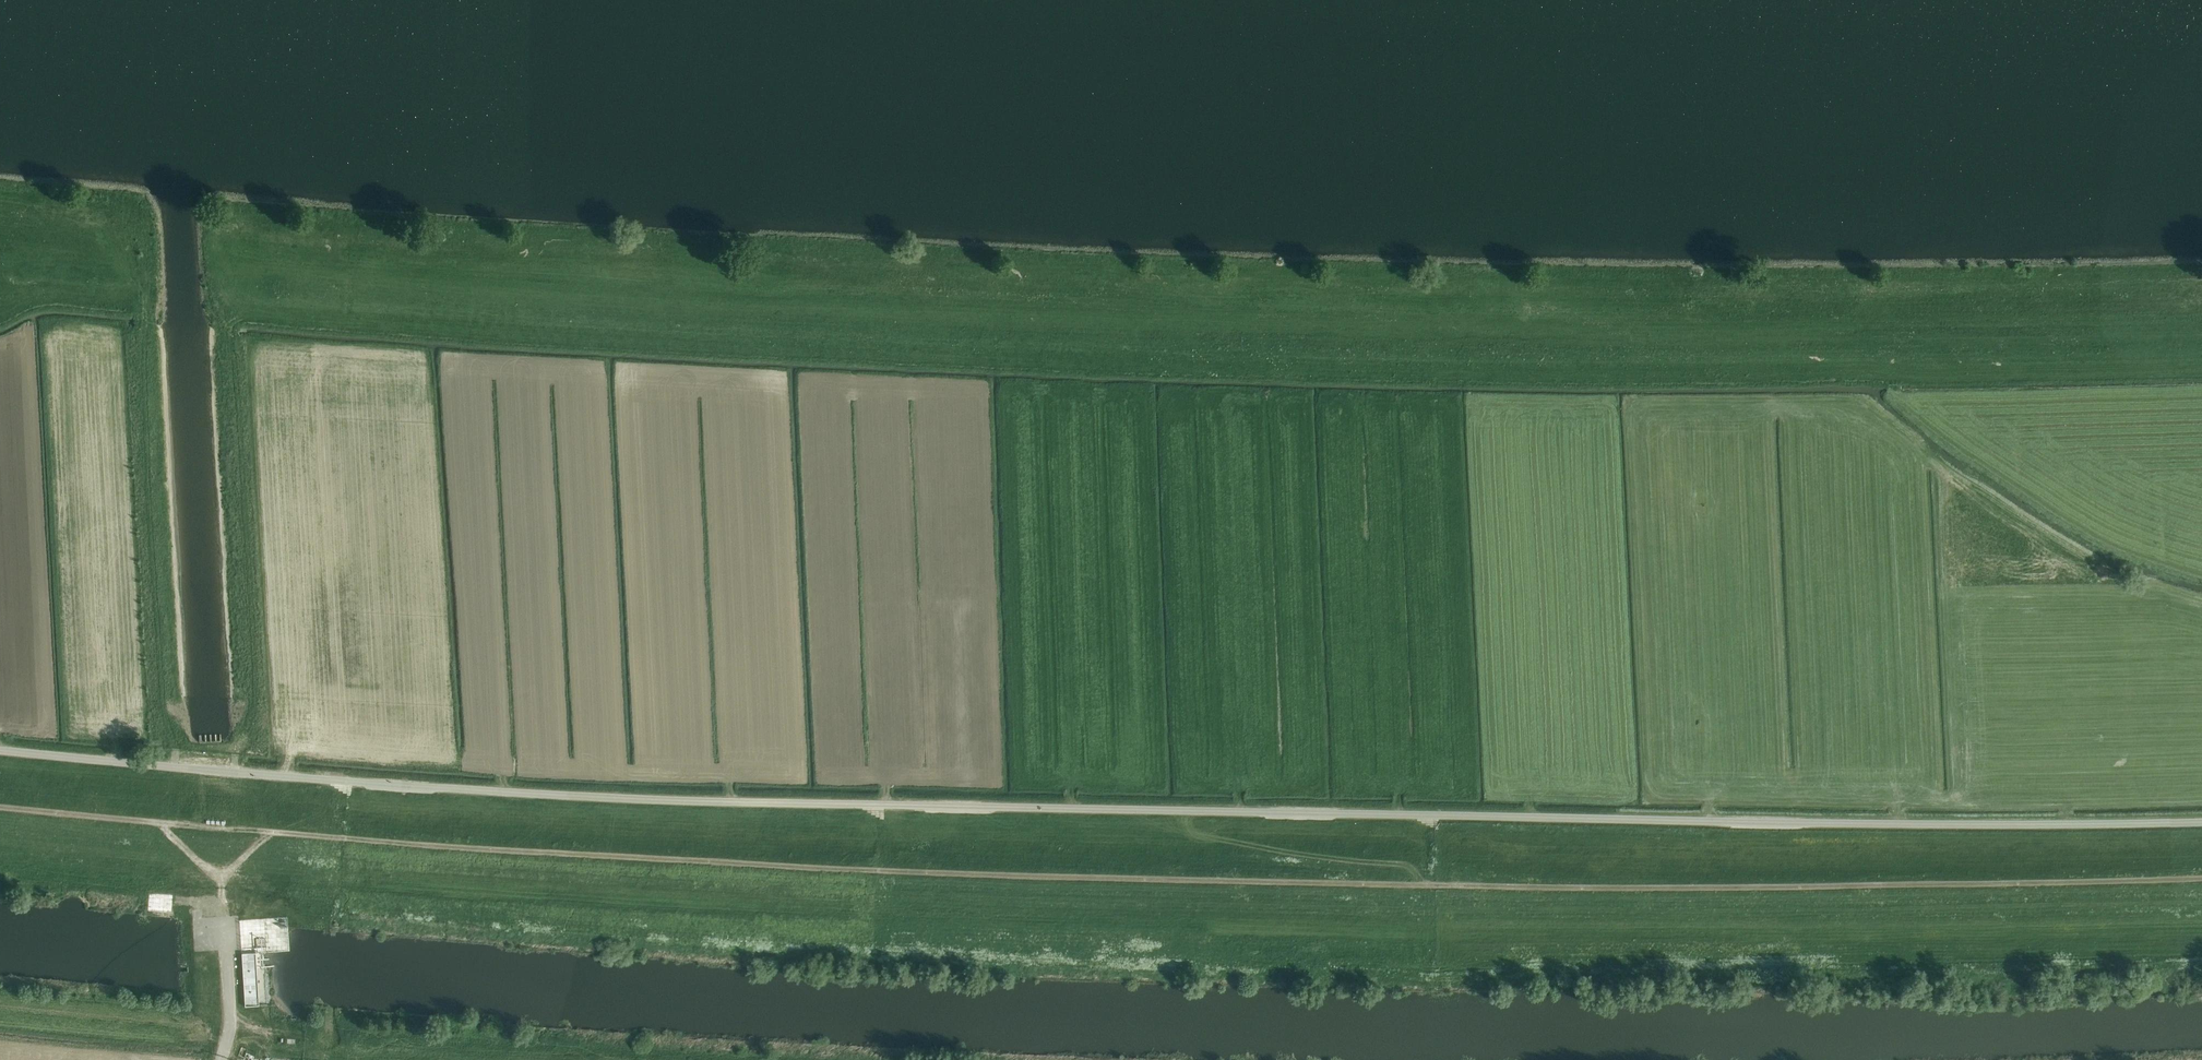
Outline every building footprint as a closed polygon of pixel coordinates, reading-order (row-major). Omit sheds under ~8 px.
[(256,952),(245,953),(242,953),(245,1006),(259,1005),(259,1003),(259,1000),(258,984),(257,980),(257,968),(256,952)]
